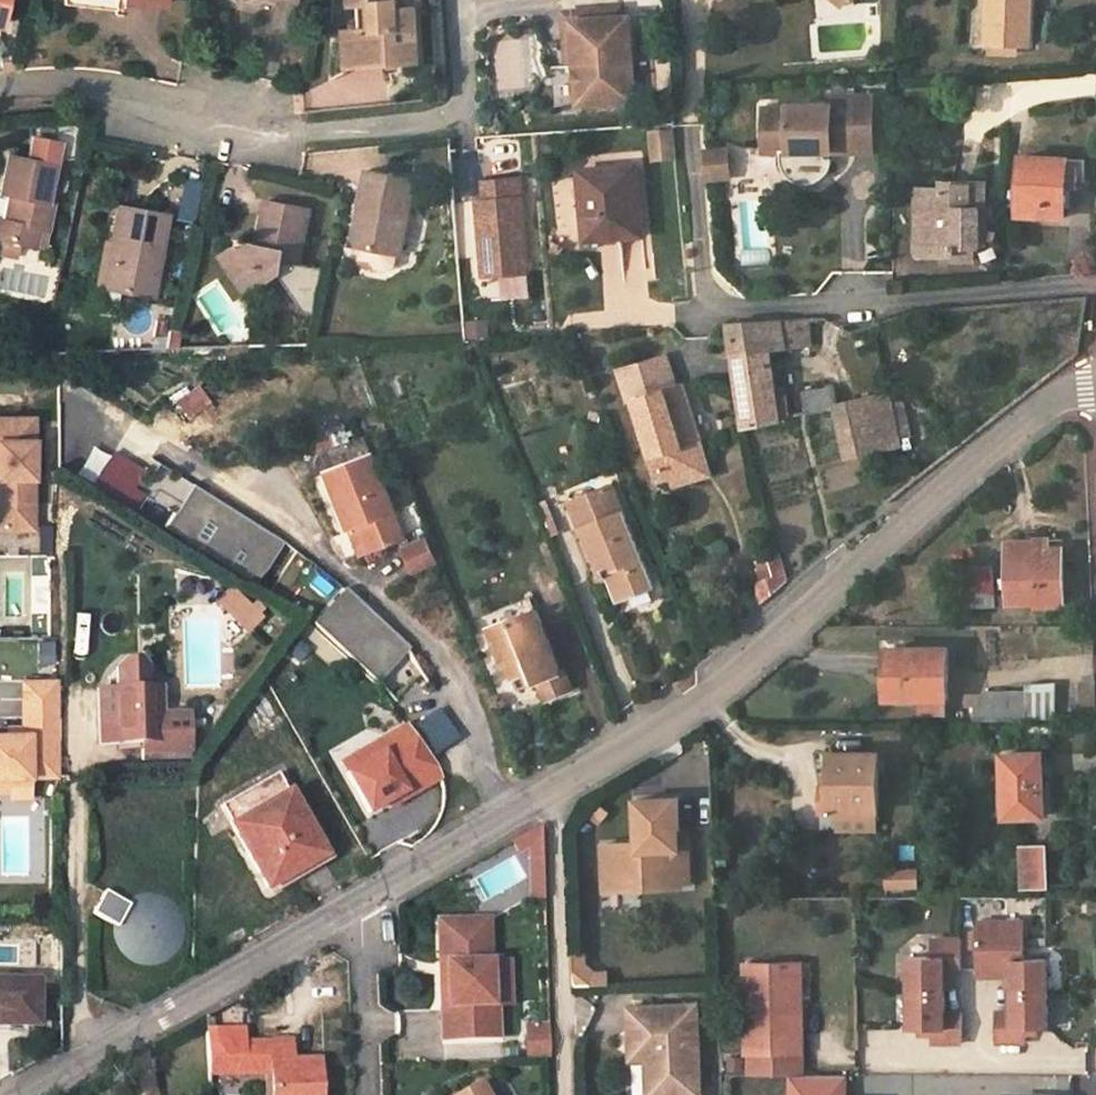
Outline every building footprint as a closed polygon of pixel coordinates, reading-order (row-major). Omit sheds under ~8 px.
[(110,0),(64,0),(64,4),(109,10),(110,0)] [(125,0),(110,0),(109,10),(124,11),(125,0)] [(358,30),(360,65),(419,61),(416,8),(398,10),(397,0),(351,0),(351,4),(360,4),(372,3),(373,29),(362,30),(358,30)] [(1022,45),(1030,45),(1032,0),(990,0),(987,43),(991,43),(1022,45)] [(372,3),(360,4),(362,30),(373,29),(372,3)] [(573,20),(620,17),(619,8),(563,13),(568,66),(576,65),(573,20)] [(637,101),(630,16),(620,17),(573,20),(576,65),(580,106),(637,101)] [(348,66),(360,65),(358,30),(346,31),(348,66)] [(1021,56),(1022,45),(991,43),(990,55),(1021,56)] [(873,97),(856,98),(856,138),(856,153),(874,153),(873,97)] [(833,138),(856,138),(856,98),(831,98),(832,107),(791,107),(791,110),(766,110),(767,154),(783,154),(784,167),(788,177),(794,181),(799,184),(809,186),(820,183),(825,179),(828,175),(832,168),(833,161),(833,160),(827,160),(828,153),(833,153),(833,138)] [(9,240),(27,244),(35,246),(39,228),(48,231),(53,204),(49,203),(59,159),(79,159),(78,130),(68,123),(29,125),(32,161),(10,156),(2,193),(12,196),(7,221),(0,220),(0,238),(9,240)] [(678,158),(676,130),(653,132),(655,159),(678,158)] [(856,138),(833,138),(833,153),(856,153),(856,138)] [(727,142),(705,144),(707,171),(729,169),(727,142)] [(1064,219),(1066,189),(1068,159),(1023,156),(1019,216),(1064,219)] [(637,166),(589,170),(592,209),(584,210),(586,240),(642,236),(637,166)] [(592,209),(589,170),(581,171),(584,210),(592,209)] [(370,171),(363,204),(369,205),(361,246),(363,246),(398,254),(401,254),(416,181),(370,171)] [(527,174),(479,177),(484,276),(532,274),(527,174)] [(927,209),(928,254),(943,254),(958,254),(958,246),(976,246),(980,246),(981,210),(985,210),(985,183),(942,182),(942,188),(919,188),(919,209),(927,209)] [(310,209),(272,201),(269,217),(264,216),(257,253),(234,248),(230,268),(249,295),(282,274),(284,261),(299,264),(310,209)] [(369,205),(363,204),(354,244),(361,246),(369,205)] [(103,242),(95,285),(103,287),(152,296),(168,214),(119,205),(112,244),(103,242)] [(919,254),(928,254),(927,209),(919,209),(919,254)] [(24,258),(27,244),(9,240),(6,254),(24,258)] [(398,254),(363,246),(361,259),(365,266),(388,271),(395,266),(398,254)] [(977,264),(976,246),(958,246),(958,254),(958,264),(977,264)] [(944,264),(958,264),(958,254),(943,254),(944,264)] [(780,417),(777,396),(771,349),(815,345),(811,318),(730,324),(744,427),(780,420),(780,417)] [(491,337),(491,319),(469,319),(469,337),(491,337)] [(573,354),(582,350),(575,334),(568,338),(573,354)] [(660,481),(673,477),(702,468),(696,444),(703,441),(685,383),(677,385),(668,355),(618,369),(629,402),(635,400),(660,481)] [(175,401),(189,418),(213,399),(199,382),(175,401)] [(810,415),(838,410),(840,409),(839,405),(836,387),(806,393),(810,415)] [(787,394),(777,396),(780,417),(790,415),(787,394)] [(890,395),(865,400),(875,451),(900,445),(899,439),(910,437),(903,403),(893,405),(890,395)] [(875,451),(865,400),(839,405),(840,409),(838,410),(847,457),(875,451)] [(0,420),(0,530),(36,530),(36,420),(0,420)] [(315,437),(321,452),(365,435),(359,420),(315,437)] [(321,452),(350,530),(362,526),(372,549),(403,537),(365,435),(321,452)] [(696,444),(702,468),(711,466),(703,441),(696,444)] [(142,474),(113,456),(94,486),(134,511),(145,494),(134,487),(142,474)] [(713,475),(711,466),(702,468),(673,477),(676,487),(713,475)] [(615,571),(626,599),(655,587),(615,483),(586,495),(578,513),(602,575),(608,573),(615,571)] [(193,484),(165,529),(258,586),(285,542),(193,484)] [(568,508),(578,513),(586,495),(576,491),(568,508)] [(554,533),(559,531),(549,503),(543,505),(554,533)] [(362,526),(350,530),(359,554),(372,549),(362,526)] [(429,539),(404,549),(413,570),(437,561),(429,539)] [(1008,544),(1010,603),(1035,603),(1035,606),(1064,605),(1062,549),(1051,549),(1051,540),(1008,544)] [(751,561),(759,594),(791,586),(783,553),(751,561)] [(557,577),(561,575),(553,555),(549,557),(557,577)] [(619,602),(626,599),(615,571),(608,573),(619,602)] [(971,571),(955,572),(956,608),(995,607),(995,589),(972,590),(971,571)] [(231,589),(219,601),(251,633),(263,620),(231,589)] [(345,590),(313,625),(379,685),(411,650),(345,590)] [(491,627),(536,609),(532,598),(486,615),(491,627)] [(510,663),(516,678),(527,673),(532,684),(538,682),(545,701),(573,689),(565,670),(560,672),(536,609),(491,627),(505,665),(510,663)] [(38,642),(40,662),(56,661),(54,640),(38,642)] [(922,699),(947,700),(947,648),(890,648),(889,699),(922,699)] [(527,673),(516,678),(520,688),(532,684),(527,673)] [(24,678),(24,730),(0,730),(0,773),(11,773),(11,782),(30,782),(30,773),(61,773),(60,678),(24,678)] [(974,722),(1001,722),(1026,722),(1026,719),(1055,719),(1056,685),(1026,685),(1026,693),(985,692),(973,704),(974,722)] [(101,718),(101,743),(143,742),(143,760),(188,758),(187,714),(162,715),(161,688),(114,690),(115,718),(101,718)] [(947,715),(947,700),(922,699),(923,715),(947,715)] [(442,712),(414,731),(433,758),(460,740),(442,712)] [(436,767),(408,729),(362,756),(367,766),(348,777),(372,816),(390,806),(406,796),(410,801),(442,782),(436,767)] [(819,754),(825,786),(825,811),(879,812),(879,754),(819,754)] [(1042,755),(1002,756),(1005,817),(1044,816),(1042,755)] [(367,766),(362,756),(343,767),(348,777),(367,766)] [(11,788),(11,782),(11,773),(0,773),(0,788),(11,788)] [(277,773),(221,806),(268,887),(290,874),(287,869),(321,850),(277,773)] [(406,796),(390,806),(393,811),(410,801),(406,796)] [(678,800),(638,801),(639,845),(604,846),(605,882),(640,880),(640,891),(682,890),(682,886),(689,886),(689,884),(688,845),(679,845),(678,800)] [(477,903),(547,899),(543,827),(513,829),(515,864),(475,866),(477,903)] [(1045,849),(1022,849),(1023,887),(1046,886),(1045,849)] [(887,871),(888,888),(916,887),(916,870),(887,871)] [(106,893),(95,912),(118,925),(129,907),(106,893)] [(437,922),(441,1007),(448,1006),(446,964),(453,964),(451,929),(488,927),(488,919),(437,922)] [(1025,920),(996,921),(996,976),(1013,975),(1013,1011),(996,1011),(996,1042),(1026,1041),(1026,1028),(1048,1027),(1048,958),(1025,958),(1025,920)] [(488,927),(451,929),(453,964),(446,964),(448,1006),(441,1007),(443,1040),(498,1038),(497,1004),(492,1005),(488,927)] [(932,956),(909,957),(910,1029),(933,1029),(933,1043),(962,1042),(962,1015),(945,1015),(945,973),(961,972),(961,941),(931,941),(932,956)] [(573,984),(613,984),(613,968),(591,968),(591,951),(573,951),(573,984)] [(794,1053),(793,965),(746,965),(747,1053),(750,1053),(794,1053)] [(793,965),(794,1053),(803,1053),(802,965),(793,965)] [(6,1019),(7,1025),(37,1025),(38,982),(0,982),(0,1019),(6,1019)] [(627,1006),(628,1045),(645,1045),(646,1056),(647,1094),(700,1094),(697,1004),(627,1006)] [(207,1027),(208,1077),(268,1076),(269,1094),(323,1094),(321,1057),(295,1057),(294,1037),(246,1039),(246,1027),(207,1027)] [(527,1029),(528,1060),(550,1059),(549,1028),(527,1029)] [(645,1045),(628,1045),(629,1057),(646,1056),(645,1045)] [(794,1053),(750,1053),(750,1075),(792,1075),(803,1075),(803,1053),(794,1053)] [(846,1075),(803,1075),(792,1075),(792,1094),(846,1094),(846,1075)] [(462,1094),(487,1094),(480,1084),(462,1094)]
